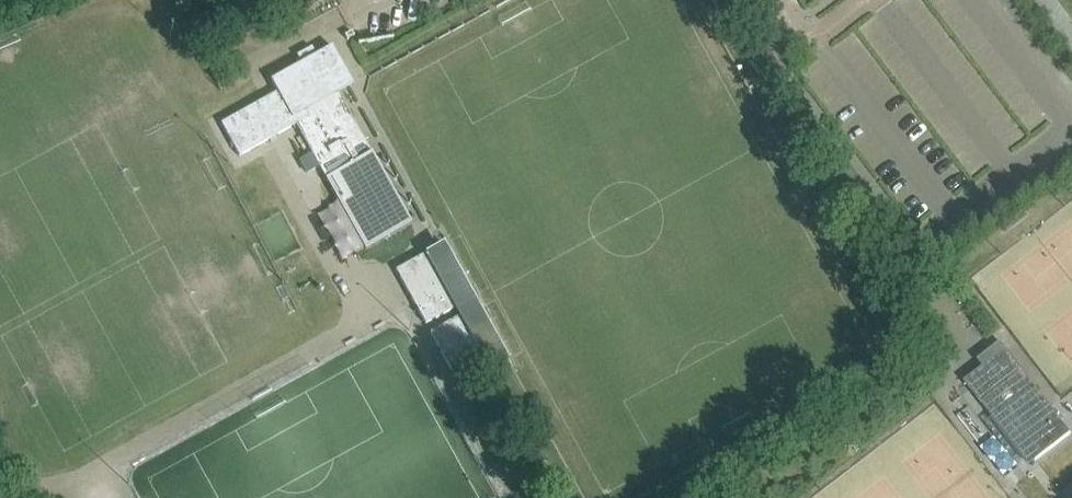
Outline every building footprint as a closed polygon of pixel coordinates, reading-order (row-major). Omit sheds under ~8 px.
[(311,47),(297,55),(301,63),(271,80),(277,92),(221,123),(239,156),(296,125),(312,154),(319,166),(365,250),(410,225),(338,93),(353,84),(332,46),(316,55),(311,47)] [(312,154),(301,160),(308,173),(319,166),(312,154)] [(395,270),(425,324),(454,308),(459,316),(430,333),(460,387),(489,371),(504,362),(509,371),(516,368),(441,233),(435,236),(440,246),(433,249),(414,260),(395,270)] [(1071,433),(1006,349),(1000,342),(977,359),(983,366),(964,381),(980,402),(987,397),(1036,460),(1071,433)]
